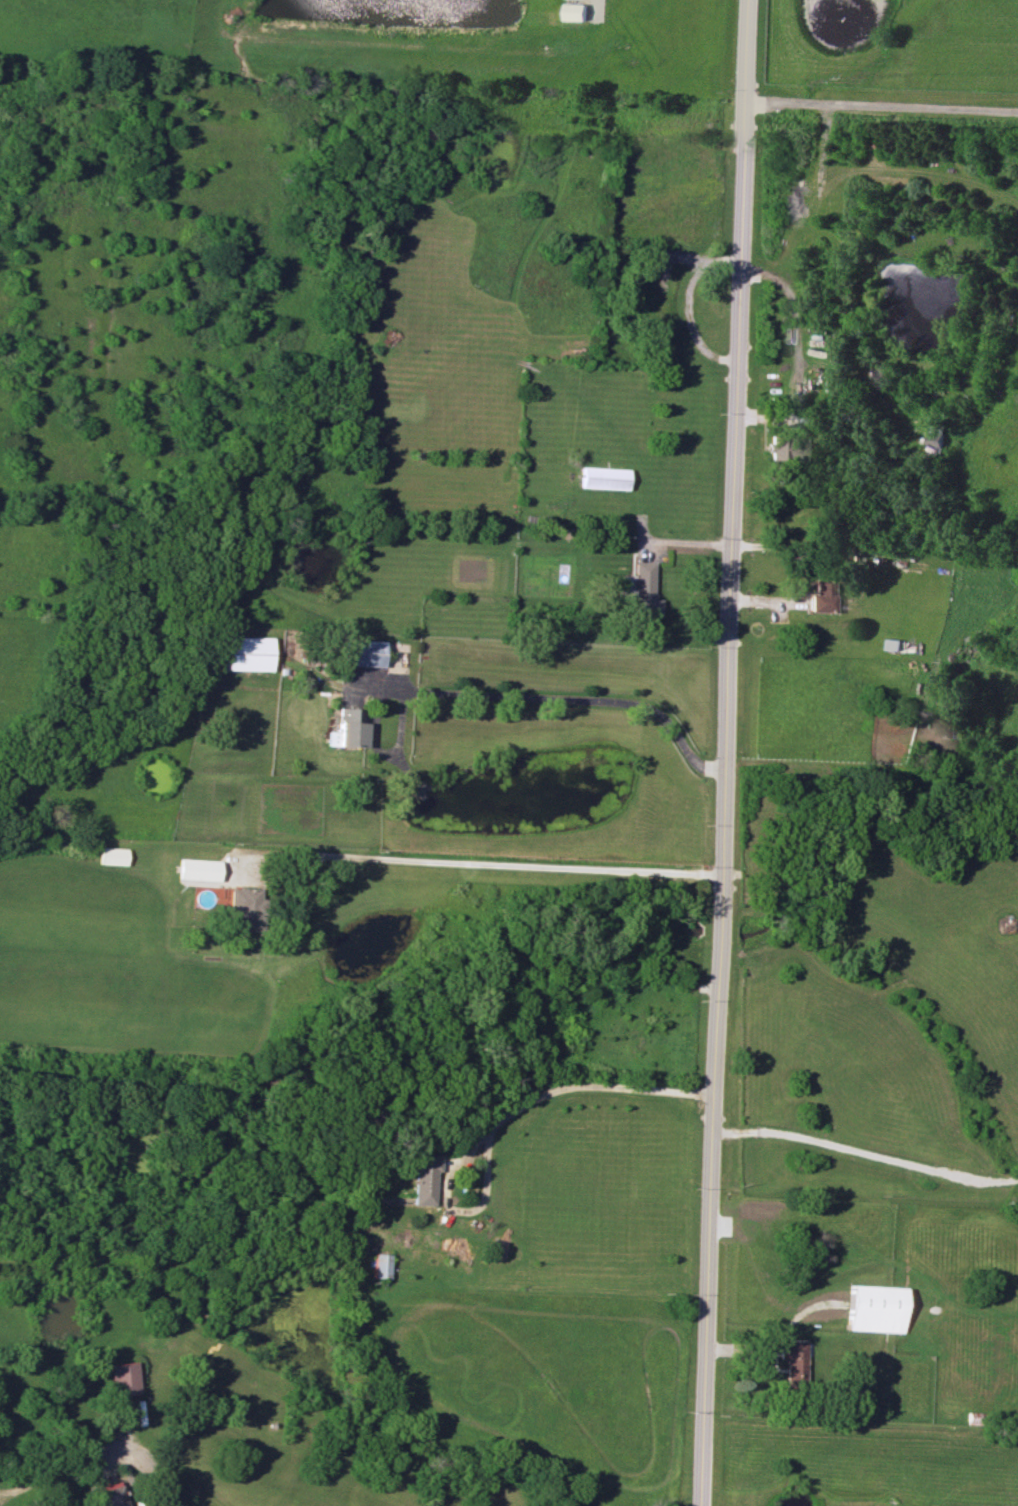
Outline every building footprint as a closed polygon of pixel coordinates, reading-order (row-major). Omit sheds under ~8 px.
[(567,20),(587,20),(588,4),(567,3),(567,20)] [(661,616),(661,599),(657,599),(658,562),(636,562),(634,616),(661,616)] [(833,582),(814,581),(814,593),(808,593),(808,610),(839,611),(839,600),(833,600),(833,582)] [(225,669),(271,670),(272,637),(226,636),(225,669)] [(385,641),(344,640),(343,665),(384,666),(385,641)] [(328,745),(366,747),(367,707),(340,706),(339,732),(328,731),(328,745)] [(179,879),(219,881),(220,860),(180,859),(179,879)] [(228,911),(236,911),(235,931),(258,931),(260,888),(229,887),(228,911)] [(435,1156),(412,1156),(412,1207),(435,1207),(435,1156)] [(372,1279),(389,1279),(389,1255),(372,1255),(372,1279)] [(846,1332),(902,1333),(903,1289),(847,1287),(846,1332)] [(805,1341),(778,1342),(779,1361),(785,1361),(785,1389),(805,1389),(805,1341)]
